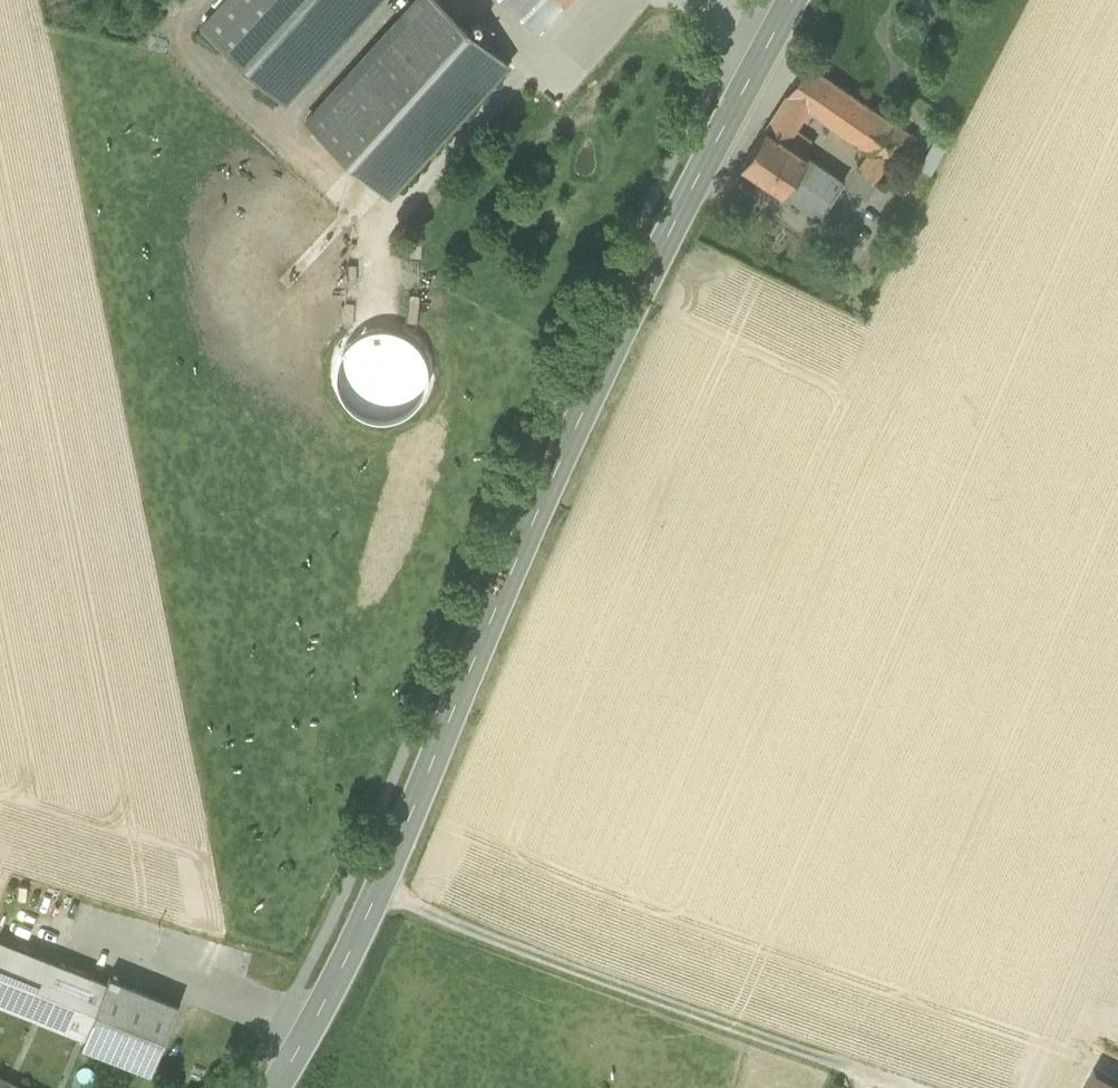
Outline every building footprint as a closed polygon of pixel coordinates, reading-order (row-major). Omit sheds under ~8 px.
[(285,100),(375,0),(225,0),(202,25),(285,100)] [(389,194),(509,62),(440,0),(414,0),(307,119),(389,194)] [(565,0),(506,0),(539,29),(565,0)] [(862,171),(878,182),(889,164),(895,167),(915,136),(898,125),(805,65),(763,130),(783,143),(805,110),(873,154),(862,171)] [(738,168),(782,196),(806,158),(783,143),(763,130),(738,168)] [(782,196),(819,220),(843,181),(806,158),(782,196)] [(38,1016),(59,963),(0,939),(0,1001),(38,1016)] [(107,981),(59,963),(38,1016),(86,1036),(107,981)] [(110,974),(107,981),(86,1036),(82,1043),(151,1070),(178,1001),(110,974)] [(1094,1067),(1083,1087),(1117,1087),(1117,1081),(1094,1067)] [(2,1078),(0,1081),(0,1087),(22,1087),(2,1078)]
